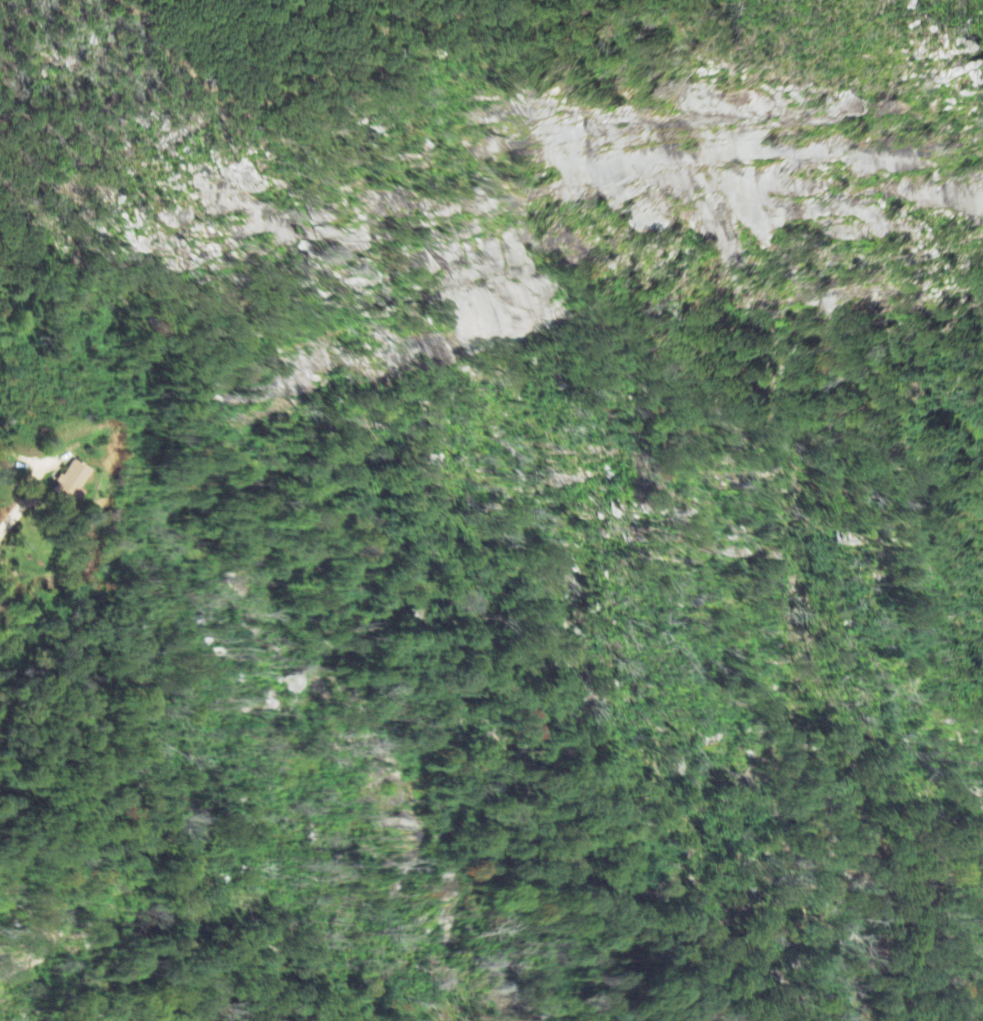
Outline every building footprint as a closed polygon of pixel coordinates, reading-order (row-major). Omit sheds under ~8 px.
[(91,472),(74,460),(53,490),(75,506),(84,493),(79,490),(91,472)]
